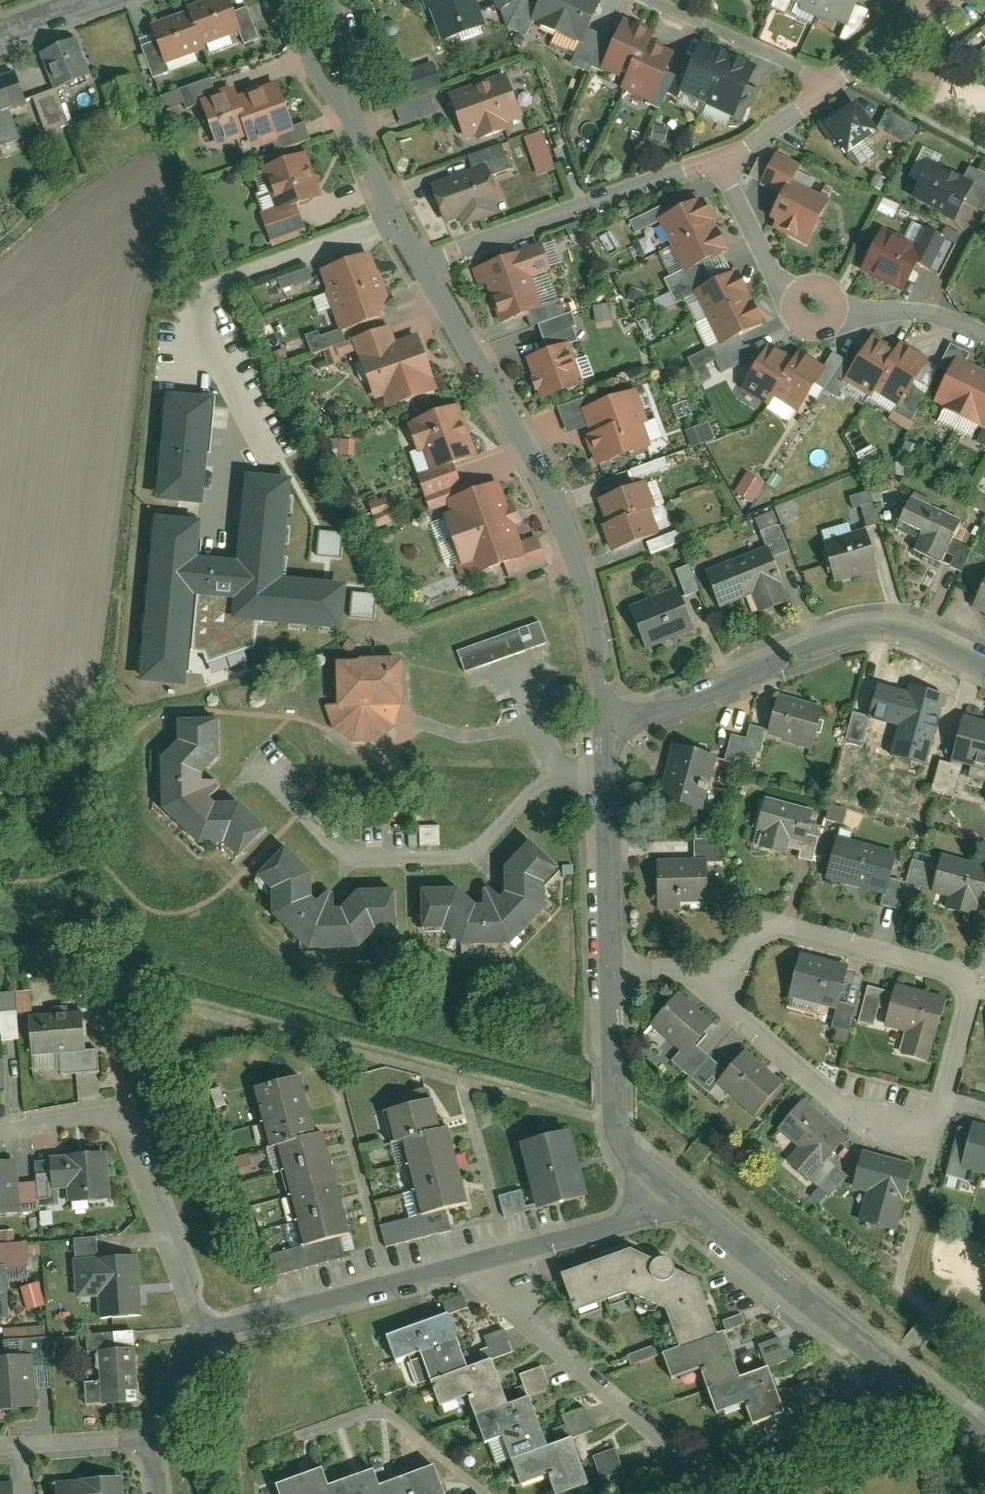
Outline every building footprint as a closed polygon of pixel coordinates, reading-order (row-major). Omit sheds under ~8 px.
[(165,64),(202,51),(200,45),(238,32),(231,14),(226,0),(210,0),(187,8),(189,13),(151,27),(157,43),(165,64)] [(428,10),(432,8),(444,41),(482,27),(472,0),(424,0),(428,10)] [(601,0),(542,0),(533,21),(582,42),(595,13),(601,0)] [(791,0),(846,25),(857,0),(791,0)] [(245,9),(231,14),(238,32),(243,46),(257,41),(245,9)] [(649,42),(652,34),(638,28),(625,22),(603,69),(631,82),(628,88),(652,99),(673,53),(660,47),(649,42)] [(39,55),(53,91),(89,77),(74,41),(39,55)] [(165,64),(157,43),(140,48),(151,80),(168,74),(165,64)] [(734,114),(753,71),(736,63),(716,54),(700,47),(681,91),(734,114)] [(17,139),(8,112),(25,106),(14,73),(0,78),(0,145),(17,139)] [(506,73),(450,93),(465,137),(522,117),(506,73)] [(172,108),(224,92),(220,78),(167,95),(172,108)] [(251,139),(253,145),(293,132),(277,83),(238,96),(235,90),(200,102),(216,151),(251,139)] [(67,126),(53,91),(31,99),(45,134),(67,126)] [(855,100),(827,119),(849,150),(876,130),(855,100)] [(542,175),(561,169),(546,131),(528,137),(542,175)] [(298,205),(323,197),(308,153),(262,169),(276,213),(298,205)] [(932,159),(913,196),(954,217),(973,181),(932,159)] [(500,201),(487,163),(430,183),(444,222),(457,217),(460,227),(498,213),(495,203),(500,201)] [(768,222),(808,241),(828,200),(788,181),(768,222)] [(703,198),(660,218),(684,269),(727,249),(719,233),(711,214),(703,198)] [(271,246),(307,233),(298,205),(276,213),(262,218),(271,246)] [(882,230),(863,269),(904,289),(923,250),(882,230)] [(493,301),(500,322),(542,307),(531,275),(550,269),(541,244),(511,255),(480,265),(493,301)] [(347,262),(322,271),(342,329),(378,316),(383,307),(387,299),(371,253),(347,262)] [(286,286),(319,282),(317,270),(285,275),(286,286)] [(739,270),(696,290),(721,341),(763,321),(755,304),(748,288),(739,270)] [(388,327),(349,341),(370,400),(381,397),(385,408),(435,391),(415,333),(393,341),(388,327)] [(915,353),(903,345),(898,353),(885,345),(872,337),(845,379),(871,395),(877,385),(901,400),(927,360),(915,353)] [(570,344),(527,359),(542,400),(584,385),(570,344)] [(812,360),(800,353),(795,361),(782,352),(769,344),(742,386),(768,403),(775,393),(798,408),(824,368),(812,360)] [(937,401),(984,424),(984,370),(976,366),(958,357),(937,401)] [(588,436),(598,465),(651,446),(642,420),(647,418),(637,390),(582,409),(591,435),(588,436)] [(220,400),(163,394),(151,513),(208,517),(220,400)] [(457,406),(411,422),(428,471),(474,455),(457,406)] [(712,423),(691,431),(697,447),(719,439),(712,423)] [(750,473),(741,494),(759,501),(767,480),(750,473)] [(209,530),(150,525),(133,689),(194,690),(202,607),(241,610),(239,632),(347,642),(352,591),(289,584),(298,486),(249,481),(241,572),(204,568),(209,530)] [(604,538),(609,551),(660,534),(651,509),(657,507),(648,481),(599,498),(603,510),(608,523),(600,526),(604,538)] [(497,483),(444,503),(448,514),(443,516),(461,565),(471,561),(475,574),(524,556),(497,483)] [(910,545),(933,556),(954,510),(908,489),(896,514),(919,525),(910,545)] [(831,567),(871,556),(859,516),(820,527),(831,567)] [(326,530),(323,554),(347,556),(349,532),(326,530)] [(535,554),(549,549),(544,534),(530,539),(535,554)] [(702,559),(716,596),(748,583),(755,602),(785,590),(763,535),(702,559)] [(984,601),(984,562),(970,594),(984,601)] [(688,617),(672,577),(626,595),(642,635),(688,617)] [(453,639),(460,659),(542,631),(535,610),(453,639)] [(397,694),(396,649),(332,650),(333,695),(322,695),(331,716),(347,728),(371,727),(390,713),(397,694)] [(888,740),(922,750),(940,684),(907,675),(905,681),(873,672),(864,706),(895,715),(888,740)] [(807,732),(817,697),(774,685),(764,720),(807,732)] [(947,750),(984,760),(984,711),(959,704),(947,750)] [(234,789),(212,791),(206,784),(214,771),(211,767),(197,769),(196,760),(213,743),(211,705),(171,706),(172,729),(154,747),(157,798),(192,832),(218,831),(231,843),(259,813),(234,789)] [(852,741),(869,746),(878,716),(860,711),(852,741)] [(752,737),(739,733),(731,760),(746,765),(750,753),(762,757),(770,728),(756,724),(752,737)] [(711,741),(669,730),(654,783),(697,794),(711,741)] [(720,754),(731,757),(737,734),(725,731),(720,754)] [(759,850),(782,857),(785,849),(787,839),(803,844),(805,837),(811,815),(765,802),(757,831),(763,833),(759,850)] [(418,878),(418,918),(441,918),(455,934),(504,933),(539,896),(539,871),(552,857),(524,831),(499,858),(500,884),(496,888),(485,876),(478,879),(477,894),(468,895),(453,877),(418,878)] [(267,879),(267,903),(303,938),(350,937),(370,917),(391,917),(390,879),(352,879),(335,897),(329,897),(329,882),(322,879),(312,890),(307,885),(306,860),(279,835),(252,865),(267,879)] [(787,839),(785,849),(800,853),(798,860),(811,864),(817,841),(805,837),(803,844),(787,839)] [(836,841),(826,879),(885,894),(888,882),(895,857),(836,841)] [(694,842),(694,862),(703,862),(703,865),(720,865),(725,857),(718,842),(694,842)] [(932,891),(952,896),(948,911),(974,917),(984,876),(984,869),(941,858),(939,868),(932,891)] [(902,897),(916,901),(919,888),(932,891),(939,868),(912,861),(905,886),(902,897)] [(655,864),(656,908),(704,906),(703,865),(703,862),(694,862),(655,864)] [(905,886),(888,882),(885,894),(882,907),(898,911),(902,897),(905,886)] [(838,1005),(846,972),(798,960),(786,1010),(817,1018),(819,1010),(835,1014),(838,1005)] [(889,1013),(893,996),(867,988),(857,1024),(873,1028),(878,1010),(889,1013)] [(947,1002),(895,988),(893,996),(889,1013),(884,1029),(908,1036),(902,1059),(929,1067),(947,1002)] [(648,1027),(680,1056),(691,1044),(708,1024),(676,996),(648,1027)] [(13,1024),(11,999),(0,1000),(0,1025),(13,1024)] [(81,1037),(77,999),(19,1004),(24,1061),(93,1055),(92,1036),(81,1037)] [(855,1009),(838,1005),(835,1014),(829,1041),(846,1045),(855,1009)] [(715,1086),(725,1075),(691,1044),(680,1056),(672,1065),(706,1096),(715,1086)] [(715,1086),(752,1118),(780,1086),(743,1054),(725,1075),(715,1086)] [(305,1246),(351,1234),(324,1133),(316,1136),(301,1077),(255,1089),(271,1147),(278,1145),(305,1246)] [(403,1140),(422,1215),(467,1204),(445,1118),(437,1120),(430,1091),(424,1089),(414,1091),(412,1095),(407,1097),(404,1102),(405,1107),(387,1112),(395,1142),(403,1140)] [(797,1150),(784,1165),(807,1184),(826,1162),(843,1141),(801,1107),(778,1134),(797,1150)] [(973,1129),(972,1133),(959,1130),(944,1188),(961,1192),(966,1171),(984,1176),(984,1132),(973,1129)] [(523,1144),(540,1208),(586,1196),(569,1133),(523,1144)] [(62,1173),(63,1188),(104,1185),(101,1142),(43,1146),(45,1174),(62,1173)] [(45,1174),(43,1146),(28,1147),(31,1189),(46,1188),(45,1174)] [(15,1197),(10,1147),(0,1148),(0,1199),(15,1197)] [(866,1195),(859,1226),(896,1234),(912,1167),(861,1156),(853,1192),(866,1195)] [(836,1169),(826,1162),(807,1184),(817,1192),(836,1169)] [(846,1178),(836,1169),(817,1192),(827,1200),(846,1178)] [(67,1224),(68,1245),(91,1244),(91,1223),(67,1224)] [(673,1335),(710,1323),(692,1269),(669,1259),(669,1256),(669,1253),(667,1251),(665,1249),(663,1247),(660,1247),(656,1247),(654,1247),(652,1248),(650,1250),(625,1238),(554,1263),(567,1301),(624,1281),(630,1284),(629,1288),(629,1290),(630,1293),(631,1296),(634,1298),(637,1300),(640,1300),(643,1300),(645,1300),(648,1300),(651,1298),(653,1295),(660,1298),(673,1335)] [(69,1286),(92,1285),(93,1305),(135,1303),(133,1242),(91,1244),(68,1245),(69,1286)] [(43,1281),(25,1286),(32,1310),(50,1305),(43,1281)] [(542,1461),(550,1484),(581,1473),(573,1450),(565,1428),(541,1436),(536,1422),(530,1403),(523,1386),(503,1393),(494,1369),(486,1347),(463,1355),(457,1340),(449,1315),(443,1300),(380,1322),(389,1349),(414,1341),(432,1395),(462,1384),(479,1432),(498,1425),(514,1471),(542,1461)] [(738,1391),(746,1415),(781,1403),(772,1378),(764,1355),(734,1365),(727,1343),(719,1320),(710,1323),(673,1335),(657,1341),(666,1367),(695,1357),(710,1401),(738,1391)] [(132,1386),(129,1336),(94,1338),(95,1368),(78,1369),(79,1389),(132,1386)] [(771,1367),(793,1362),(787,1337),(765,1343),(771,1367)] [(0,1346),(0,1396),(29,1394),(26,1345),(0,1346)] [(567,1416),(573,1438),(599,1431),(592,1409),(567,1416)] [(599,1456),(608,1479),(631,1470),(622,1447),(599,1456)] [(438,1481),(428,1454),(401,1463),(373,1473),(368,1458),(345,1466),(322,1475),(316,1456),(292,1465),(269,1473),(277,1493),(442,1493),(438,1481)] [(51,1493),(118,1493),(116,1465),(50,1470),(51,1493)]
